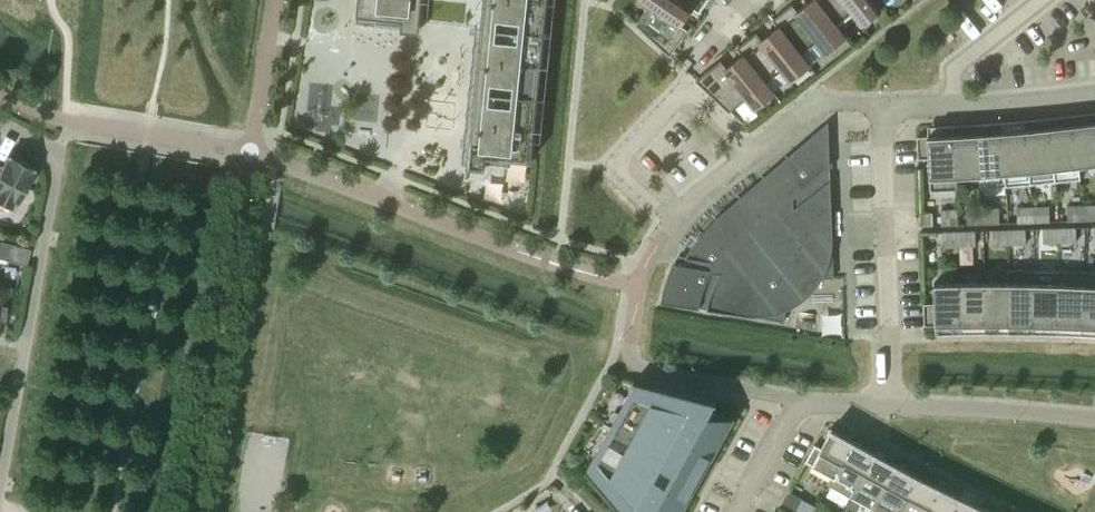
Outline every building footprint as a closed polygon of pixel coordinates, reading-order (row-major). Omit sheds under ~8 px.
[(548,0),(358,0),(356,25),(420,31),(421,21),(482,27),(469,153),(469,152),(467,167),(486,168),(487,157),(532,161),(548,0)] [(649,6),(636,24),(670,56),(688,30),(680,25),(692,8),(692,7),(682,0),(639,0),(649,6)] [(692,7),(692,8),(699,13),(708,0),(682,0),(692,7)] [(798,12),(792,4),(772,20),(778,27),(779,27),(801,55),(802,55),(818,42),(826,52),(846,37),(838,27),(837,27),(816,0),(813,0),(798,12)] [(837,27),(838,27),(854,14),(862,24),(881,9),(875,0),(816,0),(837,27)] [(779,27),(778,27),(762,40),(756,33),(737,48),(742,55),(743,55),(766,83),(782,70),(790,80),(810,65),(802,55),(801,55),(779,27)] [(743,55),(742,55),(726,68),(721,61),(696,80),(730,112),(747,98),(755,108),(774,93),(766,83),(743,55)] [(681,265),(673,263),(661,301),(784,321),(786,310),(792,307),(799,303),(804,299),(810,294),(815,289),(819,284),(823,278),(834,277),(828,121),(740,197),(716,218),(703,231),(697,239),(692,247),(681,265)] [(1073,124),(1078,165),(1094,163),(1094,121),(1073,124)] [(1078,165),(1073,124),(1050,127),(1054,168),(1078,165)] [(1050,127),(1026,129),(1031,184),(1055,182),(1054,168),(1050,127)] [(1026,129),(1002,131),(1006,186),(1031,184),(1026,129)] [(1002,131),(978,133),(980,174),(981,188),(1006,186),(1002,131)] [(978,133),(954,135),(956,176),(957,176),(980,174),(978,133)] [(956,176),(954,135),(917,136),(918,158),(929,157),(930,190),(957,189),(957,176),(956,176)] [(12,207),(25,183),(28,182),(31,176),(30,172),(32,169),(29,167),(28,164),(21,160),(18,161),(7,156),(1,167),(0,167),(0,200),(12,207)] [(1084,220),(1083,205),(1067,206),(1068,221),(1084,220)] [(1083,205),(1084,220),(1094,220),(1094,205),(1083,205)] [(1033,207),(1034,222),(1050,221),(1049,206),(1033,207)] [(1034,222),(1033,207),(1017,207),(1018,222),(1034,222)] [(999,208),(983,209),(984,223),(1000,223),(999,208)] [(942,225),(958,224),(958,209),(941,210),(942,225)] [(984,223),(983,209),(967,209),(967,224),(984,223)] [(920,225),(933,225),(933,212),(920,212),(920,225)] [(1060,228),(1060,242),(1076,242),(1076,227),(1060,228)] [(1060,242),(1060,228),(1043,228),(1044,243),(1060,242)] [(1010,244),(1009,229),(993,230),(994,245),(1010,244)] [(1009,229),(1010,244),(1026,243),(1025,229),(1009,229)] [(959,231),(960,246),(976,245),(975,230),(959,231)] [(960,246),(959,231),(943,231),(943,246),(960,246)] [(0,242),(0,259),(25,266),(30,250),(0,242)] [(1009,269),(1009,282),(1009,323),(1033,324),(1034,269),(1009,269)] [(1059,270),(1034,269),(1033,324),(1057,324),(1059,270)] [(1084,271),(1059,270),(1057,324),(1081,325),(1084,271)] [(1081,325),(1094,326),(1094,271),(1084,271),(1081,325)] [(961,324),(960,282),(934,283),(935,303),(924,303),(925,325),(961,324)] [(985,323),(985,282),(960,282),(961,324),(985,323)] [(1009,282),(985,282),(985,323),(1009,323),(1009,282)] [(1,330),(8,289),(0,287),(0,330),(1,330)] [(636,382),(587,473),(624,511),(683,511),(735,419),(708,414),(716,398),(636,382)] [(834,477),(854,440),(831,428),(830,429),(831,430),(821,448),(815,444),(805,461),(833,477),(834,477)] [(834,477),(833,477),(829,485),(851,497),(875,452),(854,440),(834,477)] [(896,463),(875,452),(851,497),(872,508),(896,463)] [(872,508),(878,511),(899,511),(918,476),(896,463),(872,508)] [(899,511),(927,511),(939,486),(918,476),(899,511)] [(939,486),(927,511),(953,511),(961,497),(939,486)] [(797,508),(802,498),(790,492),(789,491),(783,502),(796,509),(797,508)] [(982,507),(961,497),(953,511),(980,511),(982,507)]
